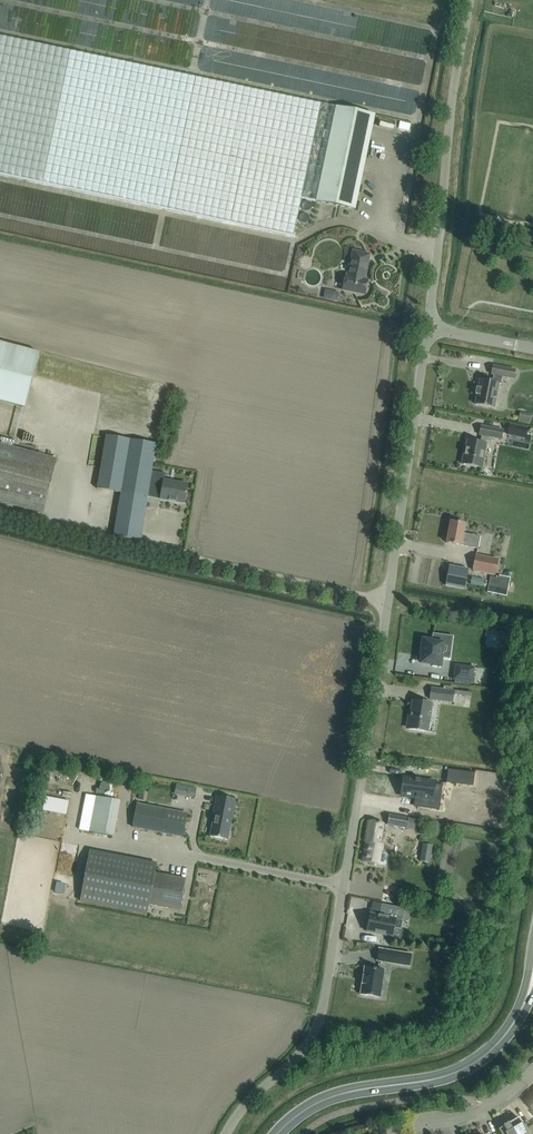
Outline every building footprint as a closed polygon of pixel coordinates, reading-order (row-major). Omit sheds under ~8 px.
[(195,78),(0,36),(0,174),(294,236),(302,198),(316,201),(336,107),(195,78)] [(375,115),(336,107),(316,201),(355,209),(375,115)] [(353,251),(348,276),(346,276),(343,290),(364,294),(367,280),(364,280),(369,255),(353,251)] [(39,353),(0,343),(0,401),(25,408),(39,353)] [(476,388),(475,395),(477,395),(475,404),(494,408),(498,384),(500,385),(502,377),(513,379),(515,370),(493,366),(491,374),(493,375),(492,382),(480,380),(478,388),(476,388)] [(509,425),(508,435),(516,436),(517,432),(526,434),(527,428),(509,425)] [(465,448),(462,464),(481,468),(486,445),(488,445),(490,437),(501,439),(503,430),(481,426),(479,435),(481,435),(480,443),(467,440),(466,449),(465,448)] [(161,494),(160,499),(184,503),(187,485),(164,481),(165,473),(152,471),(156,444),(106,435),(97,489),(121,493),(113,536),(140,541),(148,492),(161,494)] [(0,445),(0,502),(43,513),(57,459),(0,445)] [(450,522),(446,543),(461,546),(461,545),(478,549),(480,536),(463,533),(465,524),(450,522)] [(476,555),(473,570),(495,575),(497,560),(498,559),(476,555)] [(447,565),(443,585),(464,589),(468,570),(447,565)] [(490,577),(487,592),(506,596),(510,578),(499,575),(498,579),(490,577)] [(422,639),(420,655),(422,655),(421,663),(432,665),(432,666),(441,667),(442,658),(440,658),(442,643),(432,641),(432,640),(422,639)] [(455,665),(453,680),(472,682),(474,667),(455,665)] [(431,691),(430,699),(452,702),(453,691),(431,688),(431,691)] [(408,720),(407,725),(409,726),(408,729),(427,732),(428,731),(426,731),(428,722),(429,722),(432,704),(412,701),(411,712),(411,717),(410,718),(410,719),(408,720)] [(448,769),(446,783),(473,786),(474,773),(448,769)] [(78,786),(79,774),(65,772),(64,784),(78,786)] [(405,772),(402,791),(419,794),(417,803),(430,805),(432,793),(441,795),(443,781),(434,780),(435,777),(422,775),(422,774),(416,773),(416,774),(405,772)] [(90,785),(91,776),(83,775),(82,784),(90,785)] [(95,776),(93,788),(128,794),(130,781),(95,776)] [(236,799),(216,796),(212,819),(213,819),(209,836),(227,840),(231,823),(236,799)] [(112,836),(119,801),(97,797),(90,832),(112,836)] [(137,804),(133,827),(182,837),(187,814),(137,804)] [(389,815),(387,824),(407,828),(408,818),(389,815)] [(366,842),(362,861),(379,864),(384,865),(386,864),(388,856),(386,853),(381,852),(382,844),(381,844),(384,824),(368,821),(365,842),(366,842)] [(423,844),(420,861),(429,863),(432,846),(423,844)] [(80,901),(147,914),(148,905),(179,911),(185,879),(155,873),(156,864),(155,867),(89,855),(80,901)] [(193,873),(195,863),(173,859),(171,868),(193,873)] [(369,919),(366,932),(392,937),(394,928),(401,930),(402,920),(404,909),(394,907),(382,905),(380,916),(370,914),(369,916),(371,916),(370,919),(369,919)] [(378,949),(376,961),(409,966),(411,954),(378,949)] [(364,967),(360,995),(380,998),(384,970),(364,967)] [(508,1123),(515,1133),(532,1133),(532,1125),(527,1128),(525,1129),(518,1117),(508,1123)] [(508,1123),(498,1130),(501,1133),(515,1133),(508,1123)]
